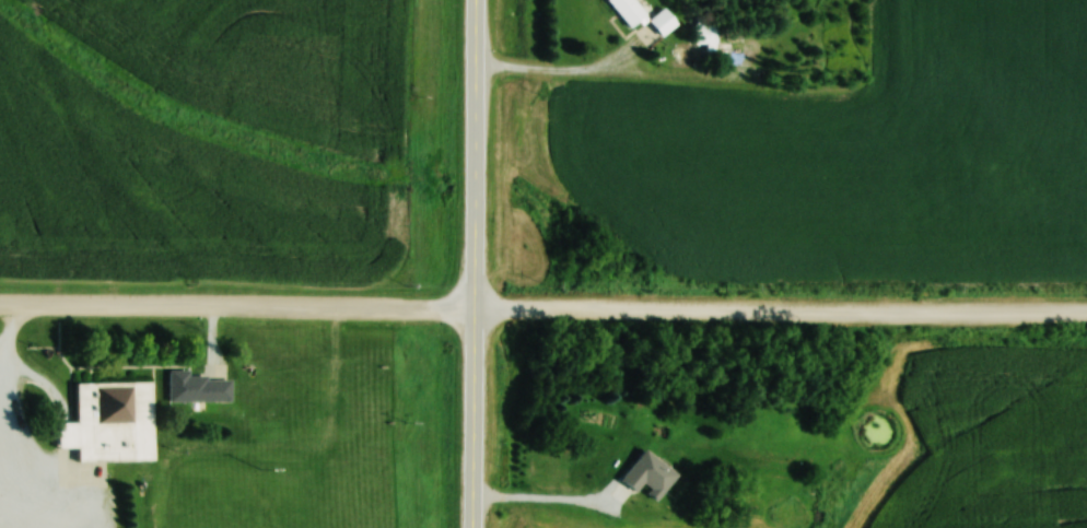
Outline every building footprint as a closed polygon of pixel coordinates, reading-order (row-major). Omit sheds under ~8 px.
[(652,15),(642,0),(610,0),(629,30),(652,15)] [(682,24),(668,7),(650,21),(664,38),(682,24)] [(171,370),(171,401),(233,401),(233,377),(191,377),(191,370),(171,370)] [(77,461),(156,461),(156,382),(77,382),(77,422),(58,422),(59,447),(77,447),(77,461)]
